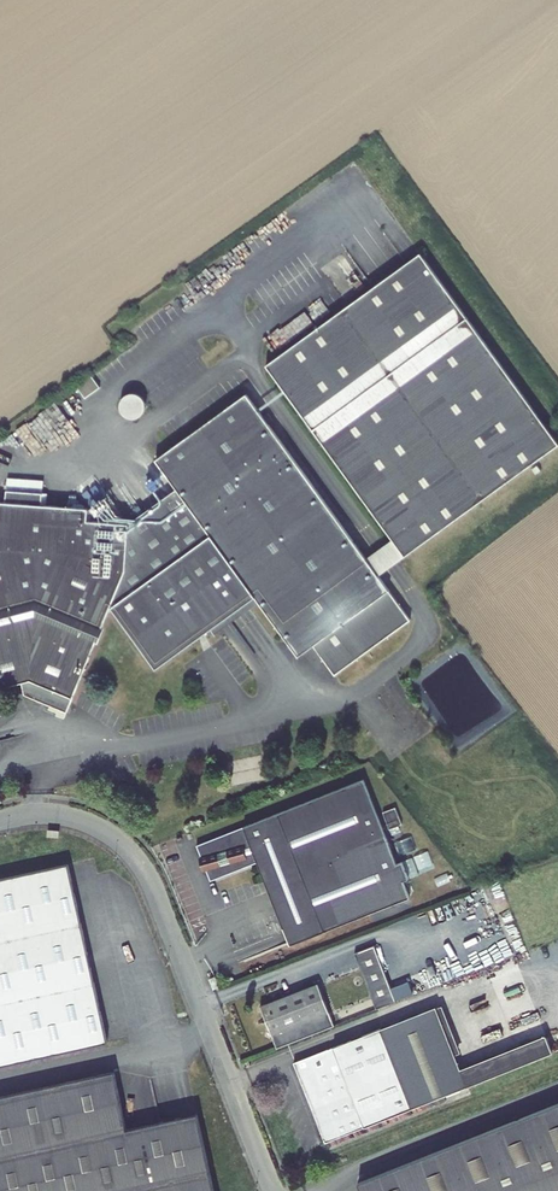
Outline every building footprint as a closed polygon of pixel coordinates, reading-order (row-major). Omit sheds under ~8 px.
[(405,557),(557,446),(557,443),(421,253),(345,309),(266,365),(405,557)] [(89,379),(97,390),(100,388),(92,377),(89,379)] [(85,399),(97,390),(89,379),(77,387),(85,399)] [(145,410),(146,405),(145,400),(142,396),(137,393),(132,392),(127,393),(123,396),(120,400),(119,405),(120,410),(123,415),(127,417),(133,418),(138,417),(142,414),(145,410)] [(389,591),(246,393),(155,458),(176,488),(171,492),(249,602),(255,598),(258,603),(297,657),(313,646),(329,668),(403,611),(389,591)] [(19,684),(22,698),(64,713),(70,698),(108,605),(154,670),(210,630),(249,602),(171,492),(125,525),(85,523),(85,510),(39,508),(40,494),(4,493),(3,505),(0,505),(0,689),(19,684)] [(249,602),(253,607),(258,603),(255,598),(249,602)] [(249,602),(210,630),(213,635),(253,607),(249,602)] [(403,611),(329,668),(334,675),(410,621),(403,611)] [(408,902),(363,783),(193,847),(198,860),(196,861),(200,872),(202,871),(207,884),(255,866),(286,948),(408,902)] [(390,833),(398,829),(396,824),(387,827),(390,833)] [(109,1044),(68,865),(0,881),(0,1069),(109,1044)] [(361,951),(382,1006),(421,992),(416,979),(396,987),(380,944),(361,951)] [(216,976),(209,978),(213,990),(220,988),(216,976)] [(263,1009),(273,1036),(332,1014),(322,987),(263,1009)] [(435,1008),(296,1065),(329,1145),(468,1087),(435,1008)] [(199,1116),(129,1132),(116,1075),(0,1101),(0,1190),(216,1190),(199,1116)] [(359,1188),(361,1190),(557,1190),(557,1107),(359,1188)]
